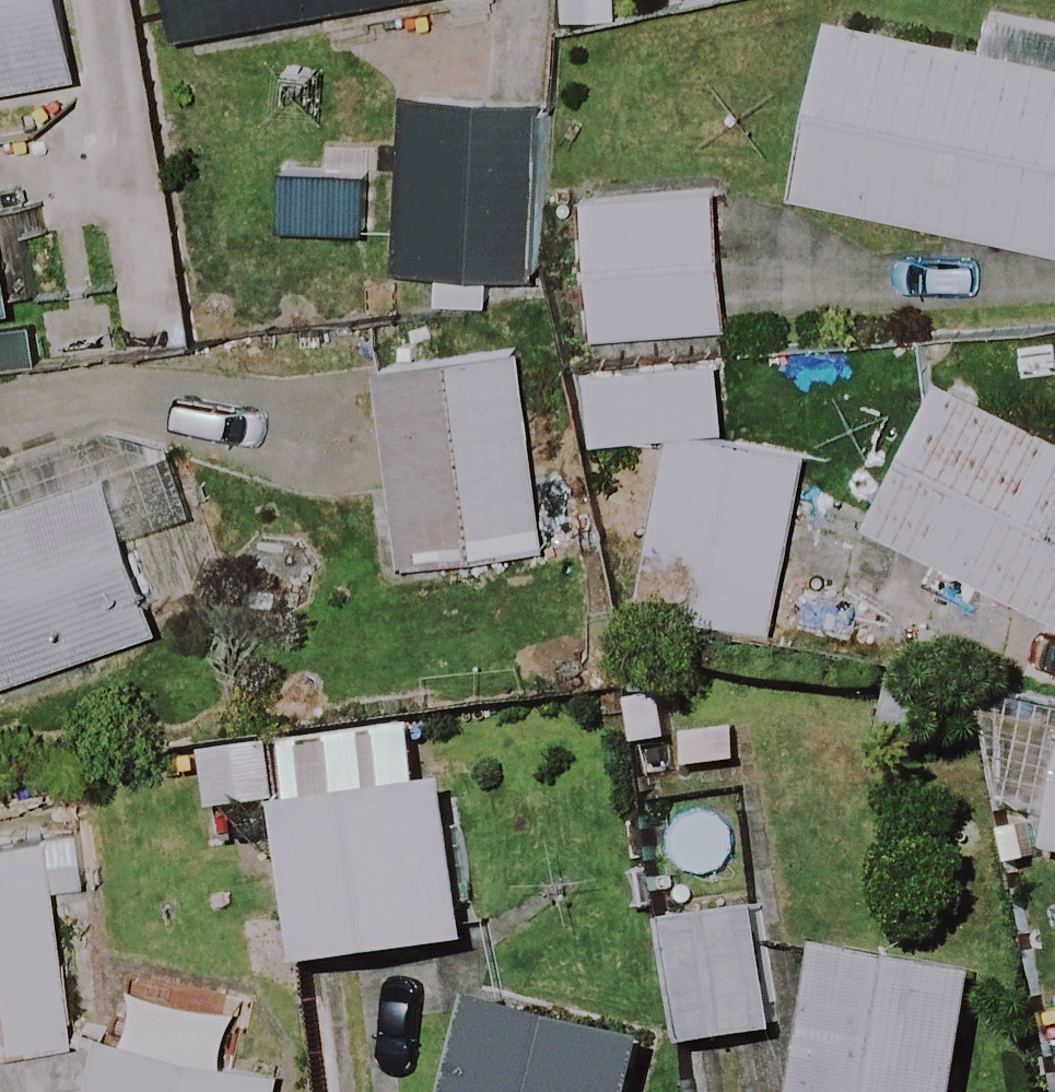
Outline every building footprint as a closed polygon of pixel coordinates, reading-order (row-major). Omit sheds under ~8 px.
[(51,0),(0,0),(0,90),(65,78),(51,0)] [(165,36),(374,0),(159,0),(165,36)] [(617,0),(541,0),(539,32),(615,36),(617,0)] [(847,0),(840,0),(803,175),(1054,228),(1054,44),(847,0)] [(544,81),(407,80),(405,259),(543,260),(544,81)] [(734,319),(726,184),(589,192),(597,327),(734,319)] [(544,539),(527,335),(380,348),(397,551),(544,539)] [(943,364),(873,506),(1054,597),(1054,420),(943,364)] [(786,618),(809,431),(677,421),(635,599),(786,618)] [(92,422),(0,451),(0,502),(2,509),(0,509),(0,680),(158,630),(92,422)] [(1036,850),(1054,854),(1054,748),(1036,850)] [(475,931),(457,769),(286,788),(304,949),(475,931)] [(65,1045),(46,888),(77,884),(71,836),(0,844),(0,1053),(65,1045)] [(771,1034),(756,911),(655,923),(670,1047),(771,1034)] [(806,950),(787,1091),(954,1091),(970,972),(806,950)] [(274,1016),(94,982),(74,1085),(34,1078),(31,1091),(260,1091),(274,1016)] [(452,1001),(432,1091),(626,1091),(637,1042),(452,1001)]
